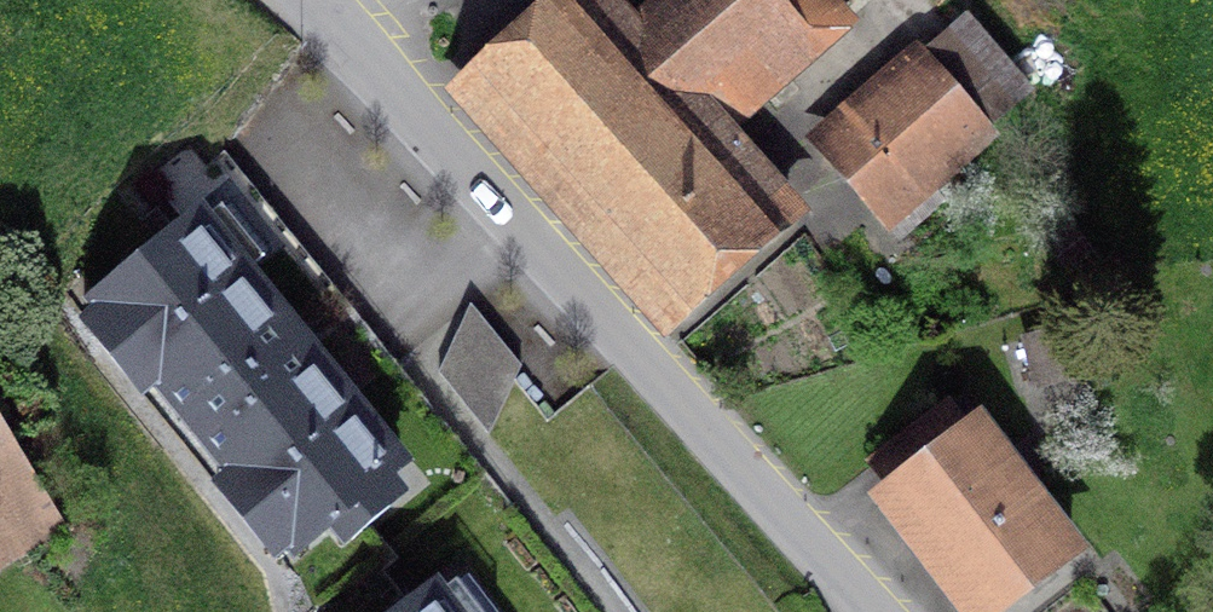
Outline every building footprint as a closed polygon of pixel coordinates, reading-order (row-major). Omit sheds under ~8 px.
[(677,300),(788,204),(719,125),(842,18),(826,0),(674,0),(639,30),(613,0),(610,0),(581,25),(569,11),(487,82),(677,300)] [(915,61),(824,141),(888,214),(979,135),(915,61)] [(96,303),(295,548),(400,463),(201,218),(179,235),(156,207),(140,220),(163,248),(96,303)] [(439,372),(489,434),(521,366),(471,305),(439,372)] [(1025,340),(1038,387),(1085,373),(1071,327),(1025,340)] [(882,503),(911,541),(925,530),(985,609),(1057,553),(946,407),(876,461),(898,490),(882,503)] [(63,527),(0,424),(0,564),(63,527)] [(436,591),(408,611),(452,611),(436,591)]
